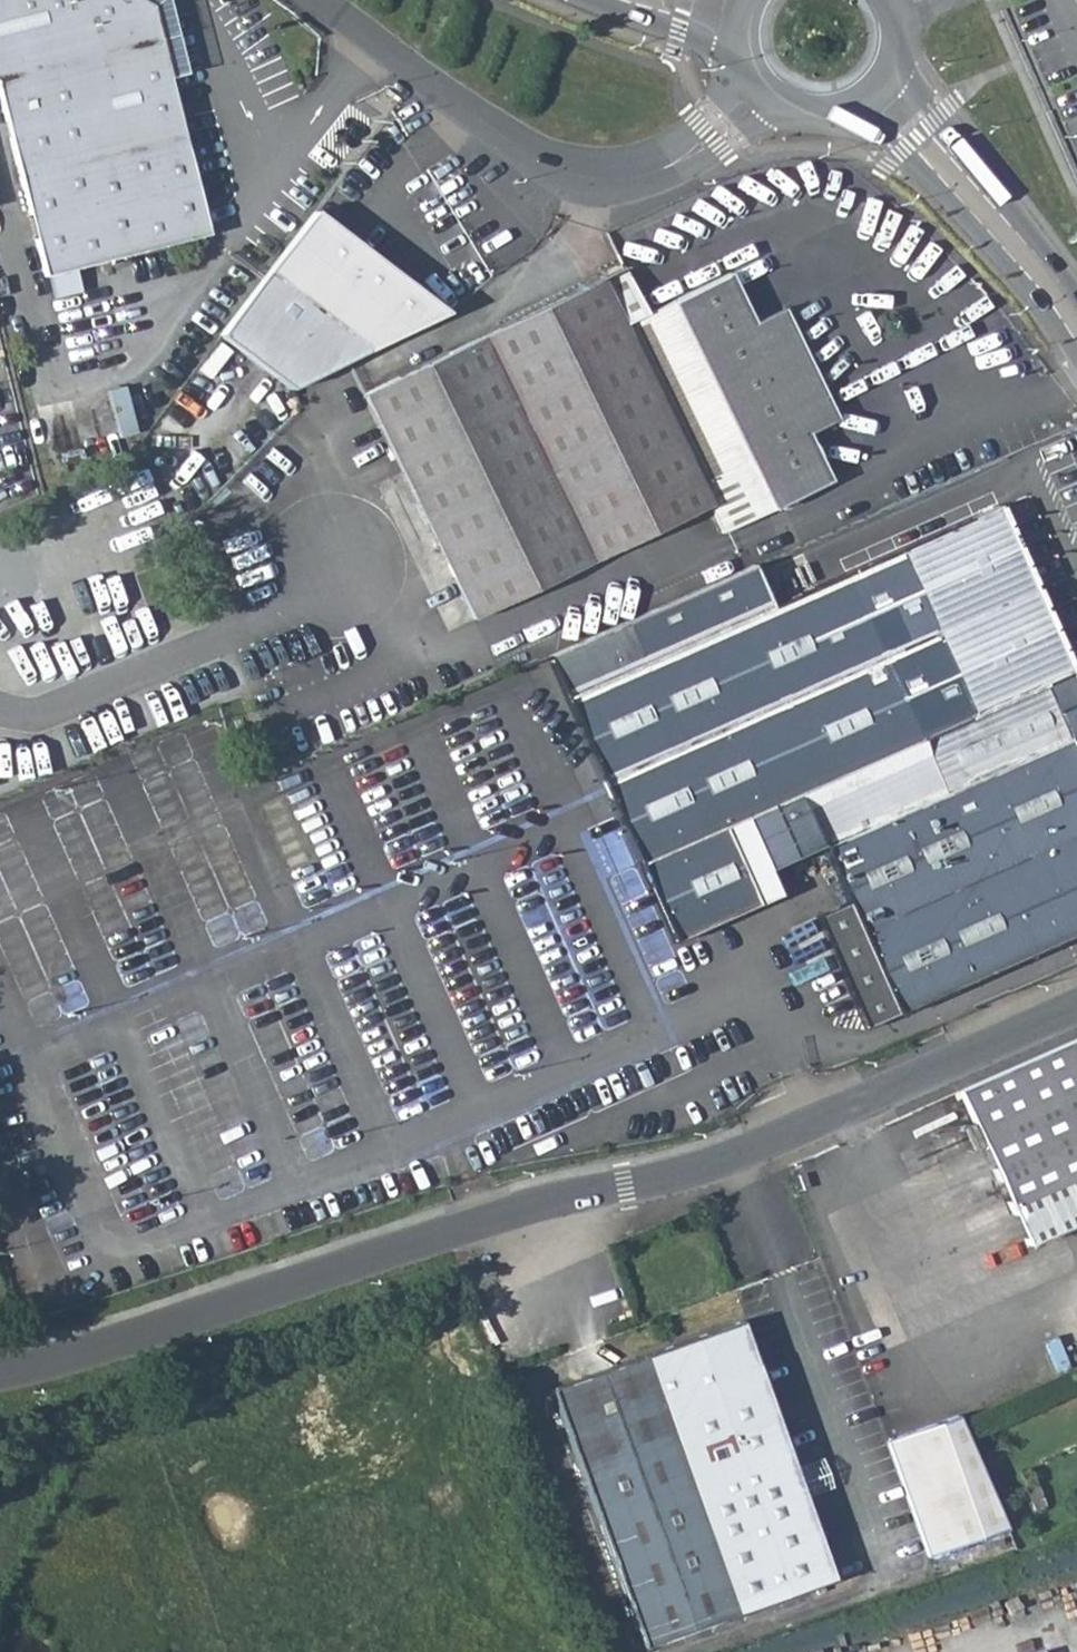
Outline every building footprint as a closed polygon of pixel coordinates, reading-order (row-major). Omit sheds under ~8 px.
[(43,272),(206,231),(149,0),(0,0),(0,106),(43,272)] [(310,207),(214,332),(286,387),(444,310),(310,207)] [(585,278),(356,387),(466,620),(710,510),(720,531),(745,519),(686,395),(643,306),(624,266),(621,261),(585,278)] [(686,395),(745,519),(767,509),(827,481),(803,430),(833,416),(782,305),(751,320),(727,267),(655,301),(643,306),(686,395)] [(752,563),(546,652),(672,935),(650,945),(673,996),(721,974),(797,940),(777,893),(742,816),(795,792),(843,899),(813,913),(863,1025),(864,1024),(1076,929),(1076,759),(1042,681),(1068,669),(994,502),(769,602),(752,563)] [(1035,1058),(960,1093),(1013,1211),(1029,1247),(1076,1225),(1076,1039),(1035,1058)] [(743,1321),(553,1390),(642,1649),(835,1580),(743,1321)] [(887,1442),(927,1558),(999,1533),(959,1417),(887,1442)] [(218,1569),(248,1556),(232,1521),(203,1534),(218,1569)]
